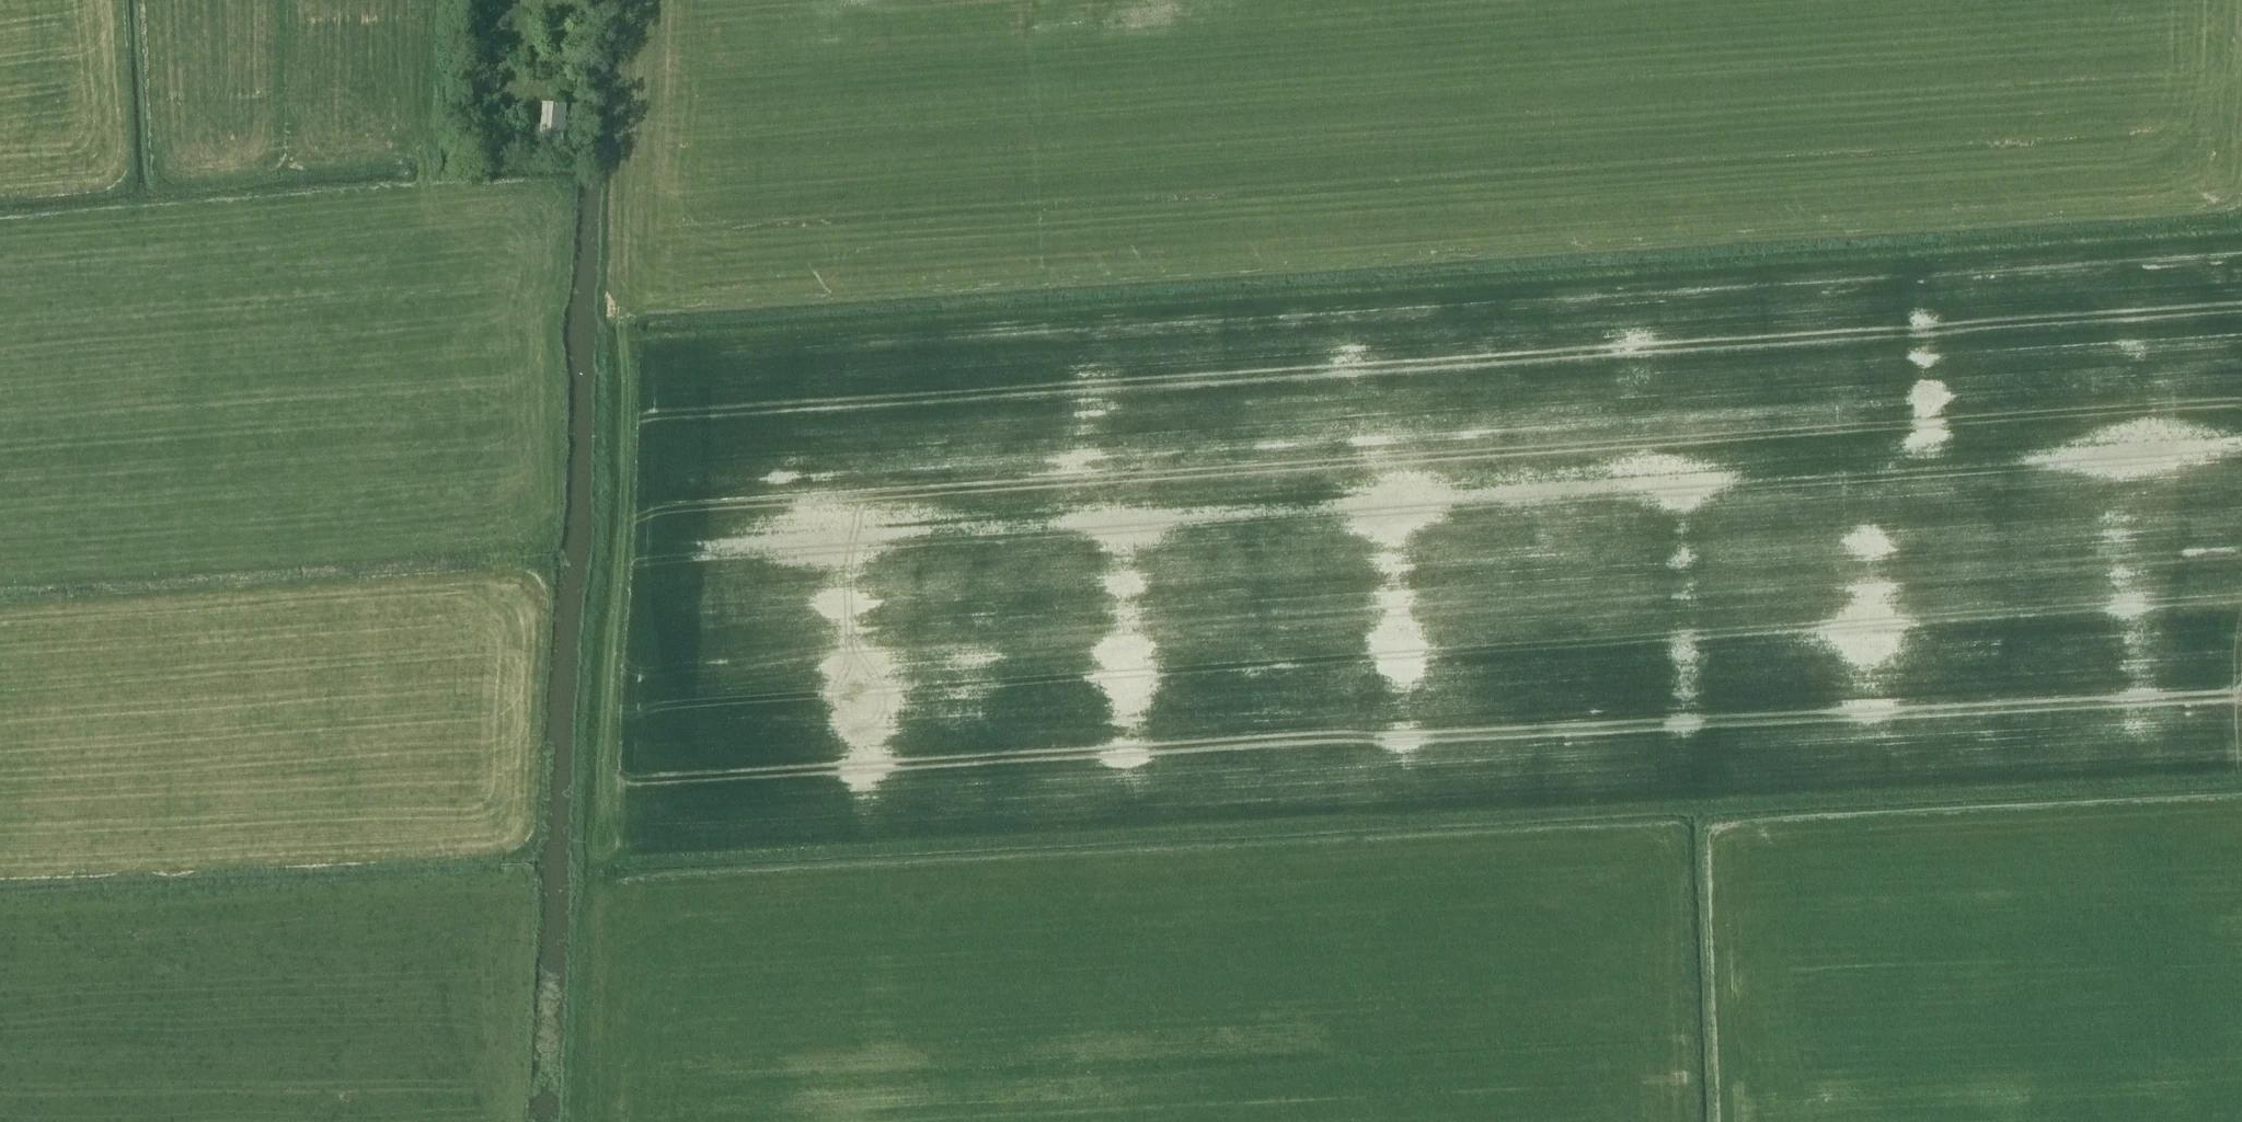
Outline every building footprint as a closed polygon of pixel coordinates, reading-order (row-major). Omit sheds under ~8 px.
[(564,133),(565,103),(542,102),(541,132),(564,133)]
